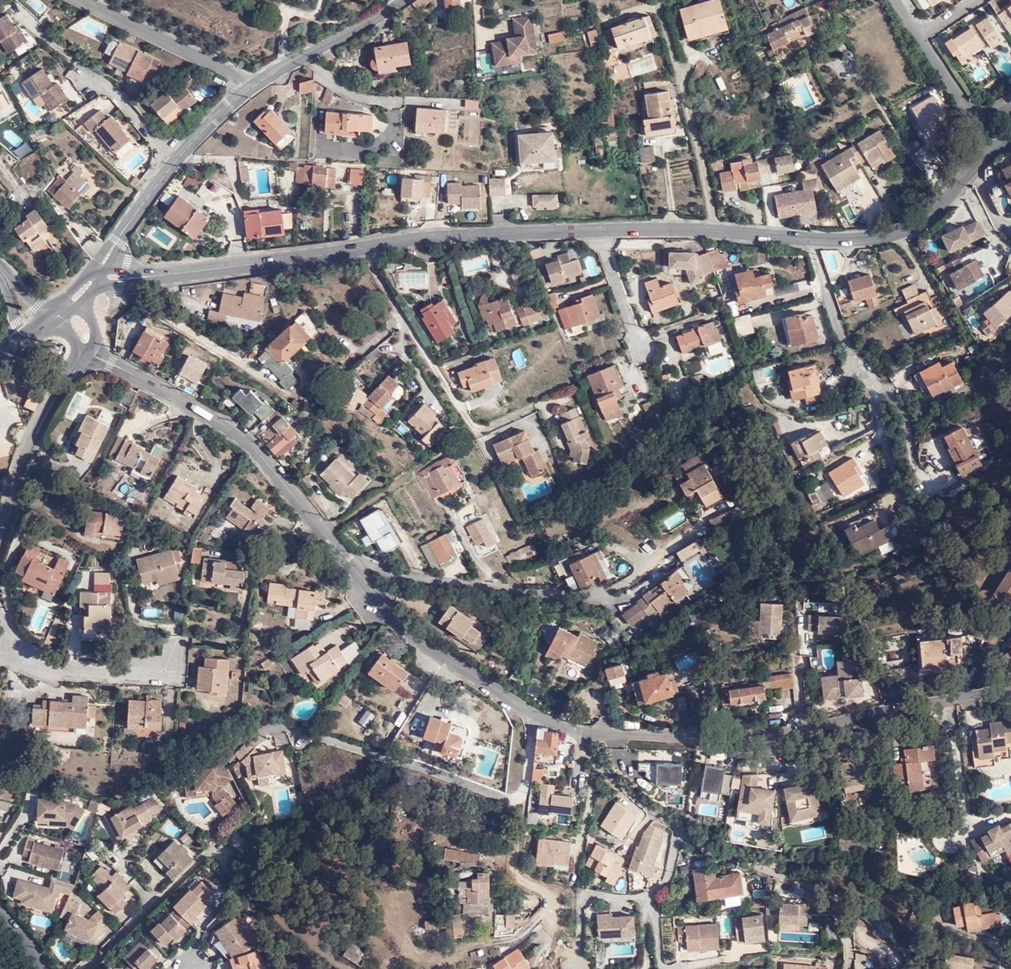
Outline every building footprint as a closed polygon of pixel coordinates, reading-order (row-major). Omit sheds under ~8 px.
[(412,1),(417,8),(427,0),(414,0),(412,1)] [(446,9),(450,9),(451,9),(460,8),(459,0),(445,0),(446,9)] [(727,17),(722,0),(692,0),(681,3),(688,34),(701,30),(700,25),(727,17)] [(417,8),(412,1),(407,5),(412,12),(417,8)] [(768,19),(759,26),(763,33),(766,31),(773,46),(798,33),(797,31),(804,27),(805,29),(823,20),(815,7),(808,11),(803,1),(768,19)] [(999,13),(1010,30),(1010,6),(999,13)] [(13,23),(6,11),(0,15),(0,40),(6,50),(25,40),(18,25),(15,26),(13,23)] [(539,49),(533,13),(515,16),(518,34),(509,35),(510,38),(494,40),(497,63),(523,59),(521,52),(539,49)] [(648,13),(610,26),(612,32),(603,35),(607,49),(655,31),(648,13)] [(729,26),(727,17),(700,25),(701,30),(702,33),(729,26)] [(969,29),(956,38),(951,41),(949,38),(943,43),(950,55),(953,54),(960,64),(964,62),(962,58),(980,46),(977,41),(983,38),(989,47),(1000,40),(987,18),(980,22),(975,25),(974,23),(967,26),(969,29)] [(77,43),(83,32),(73,25),(66,36),(77,43)] [(601,30),(603,35),(612,32),(610,26),(601,30)] [(596,27),(586,29),(589,44),(599,42),(596,27)] [(405,31),(406,41),(414,39),(412,29),(405,31)] [(548,42),(564,40),(562,30),(547,32),(548,42)] [(129,66),(126,71),(125,72),(140,80),(145,71),(151,74),(158,61),(118,40),(110,56),(129,66)] [(406,41),(374,47),(375,58),(375,59),(374,60),(373,60),(373,61),(373,62),(372,63),(372,64),(373,64),(373,65),(373,66),(374,67),(375,68),(376,68),(377,69),(378,69),(395,65),(410,62),(406,41)] [(618,81),(658,68),(653,53),(616,65),(619,74),(616,75),(618,81)] [(108,61),(126,71),(129,66),(110,56),(108,61)] [(396,70),(395,65),(378,69),(380,74),(396,70)] [(41,66),(21,79),(32,95),(39,91),(50,107),(67,95),(56,79),(52,81),(41,66)] [(311,87),(312,74),(299,78),(299,87),(311,87)] [(177,104),(179,107),(187,100),(191,104),(196,100),(187,89),(194,83),(187,75),(180,81),(167,93),(165,91),(151,104),(162,117),(177,104)] [(437,77),(438,89),(450,88),(448,76),(437,77)] [(666,84),(665,80),(665,78),(644,81),(644,85),(644,87),(666,84)] [(716,79),(719,91),(724,90),(722,78),(716,79)] [(324,88),(319,99),(326,102),(332,91),(324,88)] [(678,122),(675,111),(668,112),(667,107),(671,106),(669,101),(668,97),(666,90),(645,94),(648,112),(650,116),(645,117),(647,131),(662,128),(661,125),(674,123),(678,122)] [(0,94),(0,107),(1,110),(9,106),(3,95),(1,96),(0,94)] [(671,97),(668,97),(669,101),(671,106),(667,107),(668,112),(675,111),(673,97),(671,97)] [(183,112),(191,104),(187,100),(179,107),(183,112)] [(615,125),(613,106),(606,107),(607,119),(600,120),(601,126),(613,125),(615,125)] [(97,107),(81,120),(89,130),(93,127),(113,152),(128,139),(108,115),(105,117),(97,107)] [(253,117),(276,140),(290,126),(270,107),(266,111),(262,108),(253,117)] [(443,132),(444,111),(444,110),(415,108),(414,128),(434,128),(434,132),(443,132)] [(324,130),(358,132),(358,128),(370,128),(370,114),(324,110),(324,130)] [(455,111),(444,111),(443,132),(454,132),(455,111)] [(674,130),(674,123),(661,125),(662,128),(647,131),(648,134),(674,130)] [(295,131),(290,126),(276,140),(281,145),(295,131)] [(874,128),(847,146),(856,161),(857,162),(863,158),(866,163),(879,154),(882,159),(891,153),(874,128)] [(43,129),(36,133),(40,141),(47,138),(43,129)] [(949,135),(945,129),(935,135),(939,142),(949,135)] [(558,165),(555,130),(520,133),(523,166),(545,163),(546,166),(558,165)] [(643,147),(644,159),(657,157),(655,145),(643,147)] [(856,161),(847,146),(817,165),(829,186),(839,180),(842,186),(856,177),(849,165),(856,161)] [(0,154),(0,155),(11,167),(19,160),(7,147),(0,154)] [(788,154),(754,160),(756,173),(773,169),(774,173),(791,170),(788,154)] [(869,168),(882,159),(879,154),(866,163),(869,168)] [(296,160),(288,159),(288,160),(288,168),(296,168),(296,166),(296,160)] [(756,173),(754,160),(745,162),(744,159),(728,162),(729,173),(715,174),(717,191),(730,189),(730,182),(735,182),(737,189),(746,187),(745,180),(756,178),(756,173)] [(997,168),(997,182),(998,184),(1003,181),(1010,195),(1010,161),(997,168)] [(74,211),(86,197),(77,190),(86,179),(79,174),(82,170),(74,163),(70,168),(72,170),(64,180),(57,175),(47,189),(74,211)] [(306,167),(296,166),(296,168),(296,182),(313,185),(314,178),(323,179),(322,186),(332,187),(334,166),(306,163),(306,167)] [(237,167),(233,168),(235,182),(243,180),(240,166),(237,167)] [(349,181),(361,182),(363,168),(350,167),(349,181)] [(187,173),(178,184),(189,193),(197,181),(187,173)] [(429,181),(430,175),(424,174),(424,178),(401,177),(400,194),(428,197),(429,181)] [(212,179),(206,175),(201,182),(207,187),(212,179)] [(489,194),(505,194),(504,176),(488,176),(489,194)] [(813,211),(809,189),(819,187),(814,177),(798,180),(800,190),(771,195),(775,217),(813,211)] [(757,185),(756,178),(745,180),(746,187),(757,185)] [(832,192),(842,186),(839,180),(829,186),(832,192)] [(461,181),(447,182),(447,202),(462,202),(462,206),(479,205),(479,185),(461,185),(461,181)] [(560,205),(559,192),(534,193),(535,206),(560,205)] [(188,213),(191,209),(175,197),(161,215),(188,236),(199,221),(188,213)] [(238,217),(240,235),(278,230),(277,225),(275,210),(275,207),(252,210),(253,214),(238,217)] [(33,245),(43,237),(43,236),(39,232),(47,224),(34,208),(26,214),(27,216),(14,226),(23,239),(25,237),(33,245)] [(202,217),(191,209),(188,213),(199,221),(202,217)] [(282,209),(275,210),(277,225),(284,224),(282,209)] [(982,234),(975,220),(961,226),(960,224),(940,235),(948,251),(982,234)] [(47,224),(39,232),(43,236),(51,229),(47,224)] [(169,245),(174,235),(159,226),(154,236),(169,245)] [(46,241),(43,237),(33,245),(35,249),(46,241)] [(726,267),(723,253),(721,253),(719,253),(718,253),(718,252),(717,252),(717,251),(716,248),(706,252),(712,271),(726,267)] [(545,267),(536,270),(540,284),(551,281),(552,283),(565,278),(565,276),(581,270),(578,258),(571,260),(568,252),(557,256),(558,260),(546,264),(545,267)] [(701,275),(712,271),(706,252),(695,255),(694,252),(668,252),(668,267),(685,268),(691,283),(703,279),(701,275)] [(975,279),(966,263),(962,265),(958,256),(944,264),(958,289),(975,279)] [(466,263),(467,270),(489,266),(487,257),(472,259),(473,261),(466,263)] [(733,284),(737,298),(763,290),(764,295),(773,292),(766,269),(758,271),(755,264),(734,270),(737,283),(733,284)] [(397,270),(399,288),(429,285),(427,267),(397,270)] [(845,278),(852,299),(873,292),(866,273),(845,278)] [(979,294),(994,284),(989,276),(974,285),(979,294)] [(645,298),(650,311),(676,301),(668,282),(657,285),(654,277),(643,282),(649,296),(645,298)] [(836,279),(829,281),(832,289),(838,287),(836,279)] [(934,316),(929,309),(929,308),(925,301),(930,298),(930,296),(926,290),(920,293),(914,285),(901,292),(906,302),(892,310),(896,318),(904,314),(916,334),(936,323),(939,327),(944,324),(938,313),(934,316)] [(993,304),(986,311),(990,316),(993,321),(990,323),(991,325),(989,327),(994,334),(997,331),(998,325),(1010,314),(1010,289),(998,299),(993,304)] [(261,313),(262,293),(242,292),(219,290),(218,310),(205,310),(205,320),(225,321),(226,311),(261,313)] [(490,302),(488,292),(485,290),(480,301),(480,304),(490,302)] [(558,298),(555,291),(544,295),(547,302),(555,300),(558,298)] [(440,293),(436,296),(440,303),(444,300),(440,293)] [(559,310),(566,328),(600,315),(592,294),(576,299),(578,303),(559,310)] [(988,299),(993,304),(998,299),(998,298),(994,294),(988,299)] [(440,303),(436,296),(419,308),(425,316),(421,318),(433,335),(434,335),(439,342),(455,331),(450,324),(459,318),(457,315),(455,316),(444,300),(440,303)] [(877,303),(875,296),(865,300),(867,307),(877,303)] [(494,324),(496,330),(515,325),(506,297),(490,302),(480,304),(484,320),(488,318),(491,325),(494,324)] [(559,310),(555,300),(547,302),(551,313),(559,310)] [(542,321),(537,305),(524,309),(523,307),(517,309),(522,327),(542,321)] [(934,306),(929,309),(934,316),(938,313),(934,306)] [(792,327),(796,343),(817,337),(810,310),(787,315),(790,327),(792,327)] [(790,345),(796,343),(792,327),(790,327),(787,315),(782,317),(790,345)] [(734,319),(739,336),(751,333),(745,316),(734,319)] [(677,335),(682,350),(713,339),(710,329),(713,328),(712,324),(710,319),(695,324),(696,328),(677,335)] [(288,323),(277,333),(292,350),(302,340),(302,337),(305,332),(294,321),(290,325),(288,323)] [(719,337),(715,323),(712,324),(713,328),(710,329),(713,339),(719,337)] [(148,324),(145,328),(161,338),(164,334),(148,324)] [(153,358),(160,362),(165,355),(161,352),(168,342),(167,341),(161,338),(145,328),(133,349),(151,360),(153,358)] [(292,350),(277,333),(263,343),(270,351),(279,361),(278,363),(283,368),(287,364),(282,359),(292,350)] [(261,358),(270,351),(263,343),(254,352),(261,358)] [(377,345),(365,355),(370,361),(382,352),(377,345)] [(177,373),(198,379),(206,356),(185,349),(177,373)] [(490,357),(482,359),(491,384),(498,382),(490,357)] [(153,374),(160,362),(153,358),(151,360),(145,370),(153,374)] [(466,386),(468,391),(491,384),(482,359),(471,362),(472,367),(456,371),(459,382),(464,380),(466,386)] [(805,392),(807,400),(822,396),(815,369),(820,367),(817,360),(790,367),(794,386),(797,385),(799,393),(805,392)] [(943,388),(944,387),(948,385),(949,385),(951,387),(963,379),(952,360),(943,364),(941,362),(933,367),(930,364),(916,373),(924,387),(928,385),(934,393),(943,388)] [(349,368),(345,362),(334,371),(339,377),(349,368)] [(612,366),(607,368),(616,389),(620,387),(612,366)] [(773,366),(764,366),(765,378),(774,377),(773,366)] [(616,389),(607,368),(588,376),(607,421),(622,415),(615,398),(613,392),(612,391),(616,389)] [(292,371),(280,381),(288,389),(299,380),(292,371)] [(681,382),(683,389),(699,383),(695,371),(688,374),(690,379),(681,382)] [(395,383),(383,372),(363,396),(361,397),(377,410),(390,395),(387,391),(395,383)] [(0,376),(0,383),(5,395),(14,391),(6,374),(0,376)] [(314,379),(308,383),(317,395),(323,390),(314,379)] [(175,386),(198,398),(202,391),(193,386),(192,387),(179,380),(175,386)] [(263,399),(251,386),(246,390),(241,385),(233,392),(250,411),(253,408),(262,418),(265,415),(274,408),(265,397),(263,399)] [(336,385),(334,392),(347,396),(349,390),(336,385)] [(123,402),(131,407),(139,392),(132,388),(123,402)] [(334,392),(330,403),(349,409),(349,410),(353,400),(357,403),(371,415),(368,419),(373,424),(381,414),(377,410),(361,397),(363,396),(356,390),(349,388),(349,390),(347,396),(334,392)] [(30,403),(37,407),(41,399),(33,395),(30,403)] [(394,399),(390,395),(377,410),(381,414),(394,399)] [(419,438),(427,444),(444,427),(428,412),(429,411),(418,401),(402,419),(420,436),(419,438)] [(648,401),(642,404),(647,417),(654,414),(648,401)] [(366,421),(368,419),(371,415),(357,403),(352,409),(366,421)] [(282,414),(275,406),(274,408),(265,415),(272,423),(261,432),(265,436),(261,440),(273,452),(289,437),(296,430),(282,414)] [(575,449),(574,455),(573,462),(587,463),(590,447),(585,436),(587,432),(574,407),(561,413),(565,421),(561,423),(569,439),(571,438),(575,449)] [(304,413),(301,409),(295,413),(299,417),(304,413)] [(90,413),(88,417),(97,422),(99,418),(90,413)] [(88,417),(82,427),(86,430),(79,442),(83,445),(80,451),(86,455),(85,457),(90,460),(92,458),(94,458),(112,425),(99,418),(97,422),(88,417)] [(951,445),(965,468),(992,454),(986,441),(975,446),(963,422),(940,434),(947,446),(951,445)] [(75,440),(79,442),(86,430),(82,427),(75,440)] [(806,456),(810,463),(815,460),(824,455),(820,449),(829,444),(821,431),(809,438),(807,436),(794,443),(801,458),(806,456)] [(524,432),(492,447),(502,467),(523,457),(533,476),(547,469),(537,449),(534,451),(524,432)] [(118,457),(126,440),(119,437),(110,453),(117,457),(118,457)] [(294,441),(289,437),(273,452),(277,457),(294,441)] [(570,455),(574,455),(575,449),(571,438),(569,439),(567,440),(570,447),(570,455)] [(117,459),(135,468),(137,465),(144,470),(143,473),(152,478),(160,463),(150,458),(152,454),(126,440),(118,457),(117,457),(117,459)] [(420,442),(416,447),(422,452),(426,447),(420,442)] [(960,470),(965,468),(951,445),(947,446),(960,470)] [(156,447),(152,454),(150,458),(160,463),(166,452),(156,447)] [(683,462),(688,468),(703,458),(706,463),(706,464),(710,461),(702,449),(683,462)] [(859,468),(861,466),(863,465),(856,454),(831,469),(846,491),(866,479),(859,468)] [(344,492),(349,497),(366,479),(358,472),(355,474),(336,455),(320,472),(342,494),(344,492)] [(703,458),(688,468),(692,473),(706,463),(703,458)] [(425,469),(437,491),(454,482),(449,472),(445,474),(440,462),(425,469)] [(692,473),(688,468),(678,475),(688,490),(697,486),(707,502),(724,491),(706,464),(706,463),(692,473)] [(148,484),(152,478),(143,473),(144,470),(137,465),(135,468),(131,475),(148,484)] [(493,466),(487,468),(492,481),(494,483),(499,481),(493,466)] [(863,469),(861,466),(859,468),(866,479),(872,476),(866,467),(863,469)] [(421,471),(420,468),(415,472),(422,485),(427,483),(421,471)] [(425,469),(421,471),(427,483),(432,493),(437,491),(425,469)] [(184,512),(193,518),(204,500),(199,497),(201,494),(196,490),(197,488),(184,480),(185,478),(178,474),(166,493),(179,502),(177,505),(186,510),(184,512)] [(835,491),(826,477),(806,487),(814,501),(835,491)] [(554,478),(548,480),(554,491),(556,490),(558,487),(554,478)] [(576,488),(570,491),(574,499),(579,495),(576,488)] [(249,530),(260,539),(272,522),(265,516),(271,507),(258,497),(253,505),(259,509),(256,512),(237,498),(232,504),(235,507),(229,515),(244,527),(247,523),(252,526),(249,530)] [(741,502),(729,507),(735,520),(741,517),(747,514),(741,502)] [(359,517),(382,550),(401,537),(378,504),(359,517)] [(712,515),(717,528),(735,520),(729,507),(712,515)] [(86,532),(95,533),(96,529),(105,530),(106,530),(121,533),(124,516),(115,514),(116,511),(109,509),(108,512),(91,508),(86,532)] [(875,509),(846,524),(859,551),(893,535),(887,523),(884,524),(875,509)] [(463,524),(474,546),(477,544),(482,555),(499,547),(483,515),(463,524)] [(1002,524),(1006,537),(1010,535),(1010,529),(1008,522),(1002,524)] [(258,543),(260,539),(249,530),(252,526),(247,523),(244,527),(242,530),(258,543)] [(434,530),(429,533),(432,538),(437,536),(434,530)] [(441,544),(449,541),(445,532),(437,536),(432,538),(429,533),(425,534),(427,540),(438,562),(447,558),(445,553),(441,544)] [(705,541),(701,534),(679,546),(680,548),(684,555),(705,541)] [(438,562),(427,540),(420,544),(431,565),(438,562)] [(45,589),(55,594),(71,562),(60,556),(55,567),(33,556),(36,553),(38,554),(42,546),(31,541),(17,570),(26,574),(24,578),(31,581),(32,578),(47,586),(45,589)] [(453,549),(449,541),(441,544),(445,553),(447,558),(455,554),(453,549)] [(203,559),(205,544),(196,543),(194,558),(203,559)] [(526,556),(537,552),(534,543),(523,547),(526,556)] [(176,547),(143,555),(149,579),(161,576),(182,570),(181,566),(187,565),(185,558),(187,558),(184,545),(176,547)] [(589,546),(584,549),(594,566),(599,563),(589,546)] [(584,549),(576,553),(588,575),(596,571),(594,566),(584,549)] [(519,550),(506,557),(510,565),(524,558),(519,550)] [(586,577),(588,575),(576,553),(566,559),(580,583),(587,579),(586,577)] [(216,574),(216,579),(234,579),(234,587),(247,588),(248,570),(239,569),(240,560),(229,559),(229,560),(224,560),(224,562),(220,561),(220,557),(208,557),(206,573),(216,574)] [(683,562),(675,567),(682,576),(689,570),(683,562)] [(1010,591),(1010,566),(992,594),(1005,602),(1010,591)] [(649,611),(658,604),(661,608),(676,596),(677,598),(691,587),(682,576),(675,567),(662,577),(665,581),(655,589),(652,585),(644,591),(647,595),(641,601),(639,599),(624,613),(633,624),(649,611)] [(183,575),(182,570),(161,576),(163,581),(183,575)] [(84,618),(84,625),(111,625),(114,583),(110,583),(110,571),(97,571),(96,589),(82,589),(82,603),(85,603),(86,606),(90,606),(90,612),(85,612),(84,618)] [(662,577),(652,585),(655,589),(665,581),(662,577)] [(313,618),(316,618),(317,601),(324,601),(325,588),(314,587),(314,591),(287,588),(287,583),(269,582),(268,601),(296,604),(296,616),(313,618)] [(639,599),(641,601),(647,595),(644,591),(638,597),(639,599)] [(616,606),(629,602),(627,593),(613,597),(616,606)] [(761,617),(760,633),(782,634),(783,599),(761,598),(761,617)] [(80,618),(84,618),(85,612),(90,612),(90,606),(86,606),(85,603),(82,603),(81,603),(80,618)] [(178,619),(186,620),(188,604),(181,603),(178,619)] [(473,639),(480,644),(488,633),(481,629),(481,631),(469,623),(472,620),(469,617),(449,604),(439,619),(461,636),(463,634),(471,640),(473,639)] [(700,605),(691,612),(695,617),(704,609),(700,605)] [(851,612),(813,611),(813,624),(822,625),(822,628),(850,629),(851,612)] [(472,615),(469,617),(472,620),(469,623),(481,631),(481,629),(488,633),(491,628),(472,615)] [(313,618),(296,616),(295,626),(312,627),(313,618)] [(750,633),(760,633),(761,617),(750,616),(750,633)] [(186,620),(184,634),(192,635),(194,635),(194,621),(186,620)] [(115,626),(111,625),(84,625),(80,625),(79,635),(115,637),(115,626)] [(562,625),(552,646),(563,652),(564,651),(566,648),(570,648),(573,650),(570,654),(588,663),(599,642),(582,632),(580,634),(562,625)] [(987,631),(971,625),(968,633),(984,640),(987,631)] [(956,656),(956,661),(967,660),(965,631),(925,634),(928,664),(940,663),(939,657),(956,656)] [(309,665),(316,679),(336,668),(335,665),(341,662),(343,665),(357,650),(349,638),(336,648),(333,644),(322,650),(317,652),(312,643),(289,655),(298,671),(304,667),(309,665)] [(477,649),(480,644),(473,639),(471,640),(469,644),(477,649)] [(316,640),(312,643),(317,652),(322,650),(316,640)] [(1010,662),(1010,642),(1010,646),(1003,650),(1004,653),(1002,656),(1006,664),(1010,662)] [(560,659),(563,652),(552,646),(548,652),(560,659)] [(373,662),(398,680),(403,674),(406,677),(412,669),(382,648),(373,662)] [(586,666),(588,663),(570,654),(569,657),(586,666)] [(830,676),(831,693),(866,689),(862,654),(847,656),(848,674),(830,676)] [(217,687),(217,692),(230,692),(232,657),(211,656),(210,664),(210,672),(206,673),(206,687),(217,687)] [(826,693),(831,693),(830,676),(848,674),(847,656),(841,656),(841,670),(824,672),(826,693)] [(395,684),(398,680),(373,662),(370,666),(395,684)] [(577,680),(583,673),(569,663),(564,671),(577,680)] [(622,663),(607,668),(611,685),(626,681),(622,663)] [(202,687),(206,687),(206,673),(210,672),(210,664),(203,664),(202,687)] [(312,681),(316,679),(309,665),(304,667),(312,681)] [(668,678),(665,670),(657,673),(656,669),(646,672),(647,676),(631,681),(637,701),(649,698),(649,700),(656,698),(656,696),(672,691),(677,690),(673,676),(668,678)] [(792,673),(765,677),(766,682),(793,678),(792,673)] [(719,684),(722,701),(764,694),(762,678),(719,684)] [(793,678),(766,682),(767,688),(776,687),(777,689),(794,686),(793,678)] [(56,697),(55,720),(90,722),(90,715),(90,703),(91,695),(75,694),(75,697),(56,697)] [(345,707),(351,698),(345,694),(339,703),(345,707)] [(52,720),(55,720),(56,697),(46,696),(46,700),(45,705),(35,705),(34,719),(52,720)] [(134,697),(133,719),(147,719),(147,723),(166,724),(167,706),(164,706),(164,699),(155,698),(155,701),(150,701),(150,698),(134,697)] [(99,704),(90,703),(90,715),(98,715),(99,704)] [(688,721),(685,705),(677,707),(680,723),(688,721)] [(448,718),(427,710),(419,731),(433,736),(431,743),(456,752),(465,729),(465,727),(465,726),(464,725),(464,724),(463,723),(462,722),(461,721),(460,720),(449,716),(448,718)] [(639,725),(639,717),(624,717),(624,725),(639,725)] [(166,727),(166,724),(147,723),(147,719),(133,719),(133,726),(166,727)] [(89,731),(90,722),(55,720),(55,730),(89,731)] [(978,745),(983,744),(984,751),(995,750),(1009,748),(1008,741),(1010,741),(1010,721),(991,722),(991,730),(985,730),(985,728),(978,729),(978,745)] [(534,749),(532,759),(555,761),(556,751),(558,730),(549,729),(547,726),(538,724),(534,749)] [(382,738),(376,747),(385,750),(395,733),(392,732),(386,740),(382,738)] [(255,748),(248,741),(237,752),(249,764),(251,777),(261,775),(271,774),(287,771),(283,750),(261,752),(256,753),(253,750),(255,748)] [(996,757),(995,750),(984,751),(983,744),(978,745),(980,758),(996,757)] [(909,748),(909,763),(898,764),(900,783),(911,782),(912,791),(925,790),(924,762),(938,760),(937,746),(909,748)] [(631,757),(657,758),(657,750),(632,749),(631,757)] [(222,782),(234,773),(229,762),(231,760),(223,753),(209,760),(210,766),(196,767),(196,774),(185,775),(187,788),(198,787),(198,791),(209,790),(209,785),(214,785),(215,793),(220,800),(227,795),(230,793),(222,782)] [(856,758),(844,760),(849,783),(870,779),(865,753),(855,754),(856,758)] [(640,759),(639,766),(651,766),(650,790),(681,791),(682,760),(640,759)] [(845,783),(849,783),(844,760),(840,761),(845,783)] [(719,797),(723,764),(704,761),(700,794),(719,797)] [(828,777),(825,764),(809,767),(811,780),(809,780),(810,784),(806,785),(804,781),(790,785),(796,816),(817,813),(814,800),(822,798),(818,779),(828,777)] [(539,768),(532,768),(530,792),(532,792),(540,793),(541,782),(538,781),(539,768)] [(761,772),(747,772),(740,815),(750,817),(773,821),(778,788),(769,787),(769,790),(763,790),(763,786),(761,786),(761,772)] [(729,791),(731,774),(723,773),(721,790),(729,791)] [(272,781),(271,774),(261,775),(261,782),(262,784),(271,783),(272,781)] [(871,784),(870,779),(849,783),(850,787),(871,784)] [(52,784),(45,784),(45,794),(42,794),(41,817),(51,817),(60,817),(60,812),(66,812),(66,815),(73,815),(81,819),(88,805),(78,800),(68,800),(68,784),(66,784),(52,784)] [(199,794),(198,791),(198,787),(187,788),(187,795),(199,794)] [(540,793),(532,792),(531,809),(538,809),(540,793)] [(117,822),(112,824),(121,839),(128,840),(132,838),(135,831),(130,823),(133,821),(135,826),(152,816),(149,812),(162,804),(155,795),(135,807),(133,804),(123,810),(122,808),(113,814),(117,822)] [(235,804),(227,795),(220,800),(217,802),(224,812),(235,804)] [(8,808),(10,799),(0,797),(0,807),(8,808)] [(619,834),(626,824),(635,811),(614,798),(600,821),(619,834)] [(102,802),(93,800),(91,810),(99,812),(100,808),(102,802)] [(112,810),(114,806),(102,801),(102,802),(100,808),(99,812),(107,815),(106,814),(112,810)] [(107,815),(112,824),(117,822),(113,814),(122,808),(121,805),(112,810),(106,814),(107,815)] [(824,811),(817,813),(796,816),(797,822),(803,821),(806,822),(810,822),(814,821),(816,818),(820,817),(825,816),(824,811)] [(78,825),(81,819),(73,815),(66,815),(66,812),(60,812),(60,817),(60,822),(71,822),(78,825)] [(551,814),(550,826),(558,828),(559,815),(551,814)] [(775,821),(773,821),(750,817),(749,823),(753,826),(760,826),(762,825),(774,826),(775,821)] [(660,826),(647,821),(641,827),(637,841),(635,841),(627,864),(650,872),(655,858),(653,855),(660,837),(658,833),(660,826)] [(982,836),(972,840),(982,860),(1006,848),(1009,852),(1010,851),(1010,822),(1000,827),(998,823),(987,829),(989,832),(992,836),(984,840),(982,836)] [(630,827),(626,824),(619,834),(622,836),(630,827)] [(190,836),(183,828),(174,837),(181,845),(190,836)] [(152,839),(155,833),(150,830),(144,836),(152,839)] [(593,833),(587,830),(584,846),(585,846),(593,833)] [(989,832),(982,836),(984,840),(992,836),(989,832)] [(160,842),(163,837),(156,833),(153,839),(160,842)] [(535,860),(553,862),(554,858),(567,858),(569,839),(538,836),(535,860)] [(54,844),(47,842),(29,837),(26,851),(32,853),(32,858),(62,866),(67,848),(54,844)] [(169,839),(154,853),(165,866),(160,871),(167,878),(188,858),(181,851),(179,852),(174,847),(176,846),(169,839)] [(584,860),(606,872),(611,862),(616,864),(621,853),(608,846),(606,848),(601,845),(602,843),(595,840),(584,860)] [(183,849),(178,844),(176,846),(174,847),(179,852),(181,851),(183,849)] [(444,854),(478,859),(480,851),(445,846),(444,854)] [(148,859),(160,871),(165,866),(154,853),(148,859)] [(123,892),(134,882),(129,877),(119,867),(113,873),(102,862),(93,872),(105,885),(110,889),(105,894),(119,908),(129,898),(123,892)] [(619,866),(616,864),(611,862),(606,872),(605,874),(613,878),(619,866)] [(697,889),(698,897),(742,890),(739,869),(724,872),(722,862),(693,867),(694,878),(680,880),(682,891),(697,889)] [(461,909),(487,910),(488,885),(489,885),(489,870),(479,869),(458,873),(457,898),(462,898),(461,909)] [(63,890),(74,892),(78,882),(57,875),(54,885),(22,875),(17,892),(25,895),(24,899),(54,908),(59,895),(61,895),(63,890)] [(189,885),(173,901),(174,903),(189,918),(195,913),(193,911),(204,901),(201,897),(211,888),(200,877),(191,886),(189,885)] [(101,890),(105,894),(110,889),(105,885),(101,890)] [(63,913),(68,915),(74,896),(72,896),(63,913)] [(80,900),(74,896),(68,915),(66,922),(92,935),(98,926),(101,928),(106,923),(94,909),(88,914),(75,908),(80,900)] [(1002,924),(1001,910),(981,912),(980,903),(974,903),(973,900),(962,902),(963,905),(953,907),(955,924),(966,923),(966,925),(984,923),(985,927),(1002,924)] [(184,924),(189,918),(174,903),(169,909),(160,918),(158,917),(150,924),(164,938),(171,932),(173,935),(184,924)] [(791,923),(804,923),(805,904),(778,903),(776,920),(791,920),(791,923)] [(99,904),(94,909),(106,923),(111,918),(99,904)] [(167,907),(158,917),(160,918),(169,909),(167,907)] [(1008,910),(1001,910),(1002,924),(1010,923),(1008,910)] [(232,951),(254,944),(234,912),(215,923),(232,951)] [(506,917),(506,912),(494,912),(493,920),(505,920),(505,924),(512,925),(513,917),(506,917)] [(603,933),(632,933),(632,914),(610,914),(597,915),(597,933),(603,933)] [(739,923),(734,923),(735,941),(761,939),(759,915),(739,916),(739,923)] [(229,952),(232,951),(215,923),(210,934),(227,953),(229,952)] [(186,926),(184,924),(173,935),(175,936),(186,926)] [(697,945),(716,943),(715,924),(676,927),(677,941),(684,941),(685,950),(697,949),(697,945)] [(543,944),(552,950),(561,937),(552,931),(543,944)] [(123,964),(128,968),(140,968),(148,962),(146,960),(149,958),(150,959),(157,953),(140,936),(131,945),(134,948),(126,956),(129,959),(123,964)] [(355,953),(358,946),(352,942),(343,955),(361,966),(365,961),(361,958),(355,953)] [(254,944),(232,951),(229,952),(232,960),(234,968),(260,960),(254,944)] [(359,944),(358,946),(355,953),(361,958),(367,949),(359,944)] [(123,952),(126,956),(134,948),(131,945),(123,952)] [(941,955),(943,955),(942,964),(954,966),(954,968),(974,968),(971,968),(973,960),(970,960),(972,950),(943,945),(941,955)] [(528,965),(517,947),(493,963),(497,968),(522,968),(528,965)]
